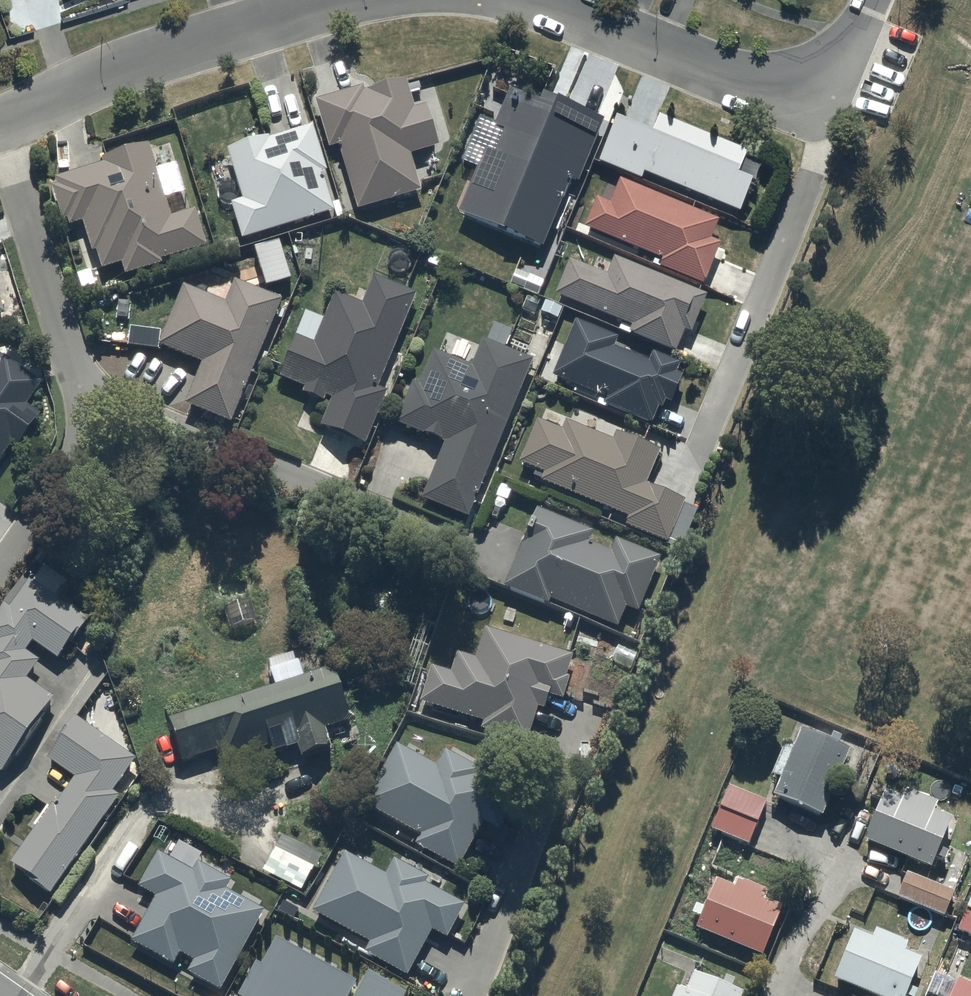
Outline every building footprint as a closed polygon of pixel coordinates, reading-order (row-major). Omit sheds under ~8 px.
[(357,216),(419,198),(409,162),(438,153),(427,114),(413,118),(405,90),(366,101),(364,94),(316,108),(330,156),(338,153),(357,216)] [(559,261),(615,128),(547,99),(491,233),(559,261)] [(616,128),(599,169),(640,187),(643,181),(738,221),(751,191),(737,184),(747,161),(659,123),(651,143),(616,128)] [(312,133),(227,158),(240,208),(230,211),(240,245),(333,218),(322,179),(326,178),(312,133)] [(104,169),(55,186),(58,193),(52,195),(63,229),(68,227),(70,234),(82,230),(92,260),(96,259),(103,277),(121,270),(125,283),(161,270),(160,267),(207,251),(195,215),(172,223),(147,150),(102,165),(104,169)] [(597,205),(585,234),(660,266),(658,272),(703,291),(721,251),(711,247),(719,228),(620,186),(610,211),(597,205)] [(570,266),(555,301),(631,334),(629,339),(676,359),(685,338),(689,340),(706,302),(614,262),(606,281),(570,266)] [(248,292),(235,287),(227,309),(183,292),(159,352),(201,368),(184,412),(233,431),(281,307),(267,301),(271,290),(252,282),(248,292)] [(373,284),(363,310),(333,300),(313,351),(295,344),(280,385),(303,394),(300,401),(322,410),(325,403),(331,405),(320,435),(365,452),(385,399),(377,395),(413,299),(373,284)] [(574,328),(551,383),(607,407),(605,411),(650,430),(657,415),(661,417),(665,408),(671,411),(683,382),(677,380),(680,372),(653,360),(649,370),(614,355),(618,346),(574,328)] [(471,374),(432,358),(419,391),(411,388),(395,430),(445,450),(422,507),(468,525),(531,368),(482,348),(471,374)] [(12,452),(18,456),(43,424),(26,411),(40,392),(3,365),(0,369),(0,469),(12,452)] [(538,426),(519,471),(544,481),(541,489),(628,527),(626,532),(665,549),(684,506),(646,490),(660,457),(615,438),(612,446),(566,426),(561,437),(538,426)] [(593,538),(536,516),(503,593),(550,611),(550,608),(618,634),(625,614),(639,619),(660,564),(616,547),(611,558),(589,549),(593,538)] [(1,780),(55,704),(26,684),(38,667),(26,658),(32,650),(58,668),(88,626),(30,585),(9,614),(5,611),(0,618),(0,779),(1,780)] [(432,674),(421,709),(482,728),(479,737),(525,751),(537,712),(546,715),(550,703),(561,707),(568,685),(566,684),(573,663),(485,635),(475,666),(457,660),(451,680),(432,674)] [(272,693),(169,724),(183,769),(221,757),(224,767),(271,753),(273,762),(297,754),(300,764),(331,755),(325,736),(347,729),(331,677),(305,685),(302,677),(270,687),(272,693)] [(134,766),(74,725),(46,767),(72,785),(51,817),(46,814),(32,833),(35,835),(10,872),(35,890),(34,892),(49,903),(118,803),(111,799),(134,766)] [(819,826),(846,758),(835,754),(839,745),(831,742),(827,750),(800,739),(794,754),(784,750),(770,784),(778,788),(770,806),(819,826)] [(420,841),(415,852),(458,874),(503,789),(444,759),(437,772),(397,751),(364,812),(420,841)] [(765,806),(727,790),(726,793),(721,790),(714,806),(719,809),(709,831),(747,847),(765,806)] [(937,856),(949,827),(932,820),(936,811),(904,797),(900,808),(886,802),(883,809),(880,807),(862,849),(929,877),(934,865),(944,869),(947,861),(937,856)] [(158,860),(140,893),(157,902),(132,949),(173,971),(180,959),(194,967),(187,980),(217,995),(220,995),(262,917),(224,897),(229,886),(198,869),(193,879),(158,860)] [(345,860),(312,919),(367,950),(362,959),(406,984),(432,938),(445,945),(464,911),(426,890),(428,885),(394,866),(385,882),(345,860)] [(953,894),(908,876),(906,875),(896,901),(900,902),(896,912),(910,918),(914,908),(943,919),(953,894)] [(698,924),(693,936),(760,964),(784,907),(735,886),(732,895),(714,887),(702,914),(695,911),(691,921),(698,924)] [(958,934),(970,939),(970,899),(958,934)] [(832,988),(850,995),(908,995),(907,995),(919,967),(903,960),(908,948),(876,935),(871,946),(853,938),(832,988)] [(275,950),(261,976),(255,973),(243,995),(357,995),(275,950)] [(369,981),(360,995),(397,995),(369,981)] [(692,981),(686,995),(728,995),(692,981)]
